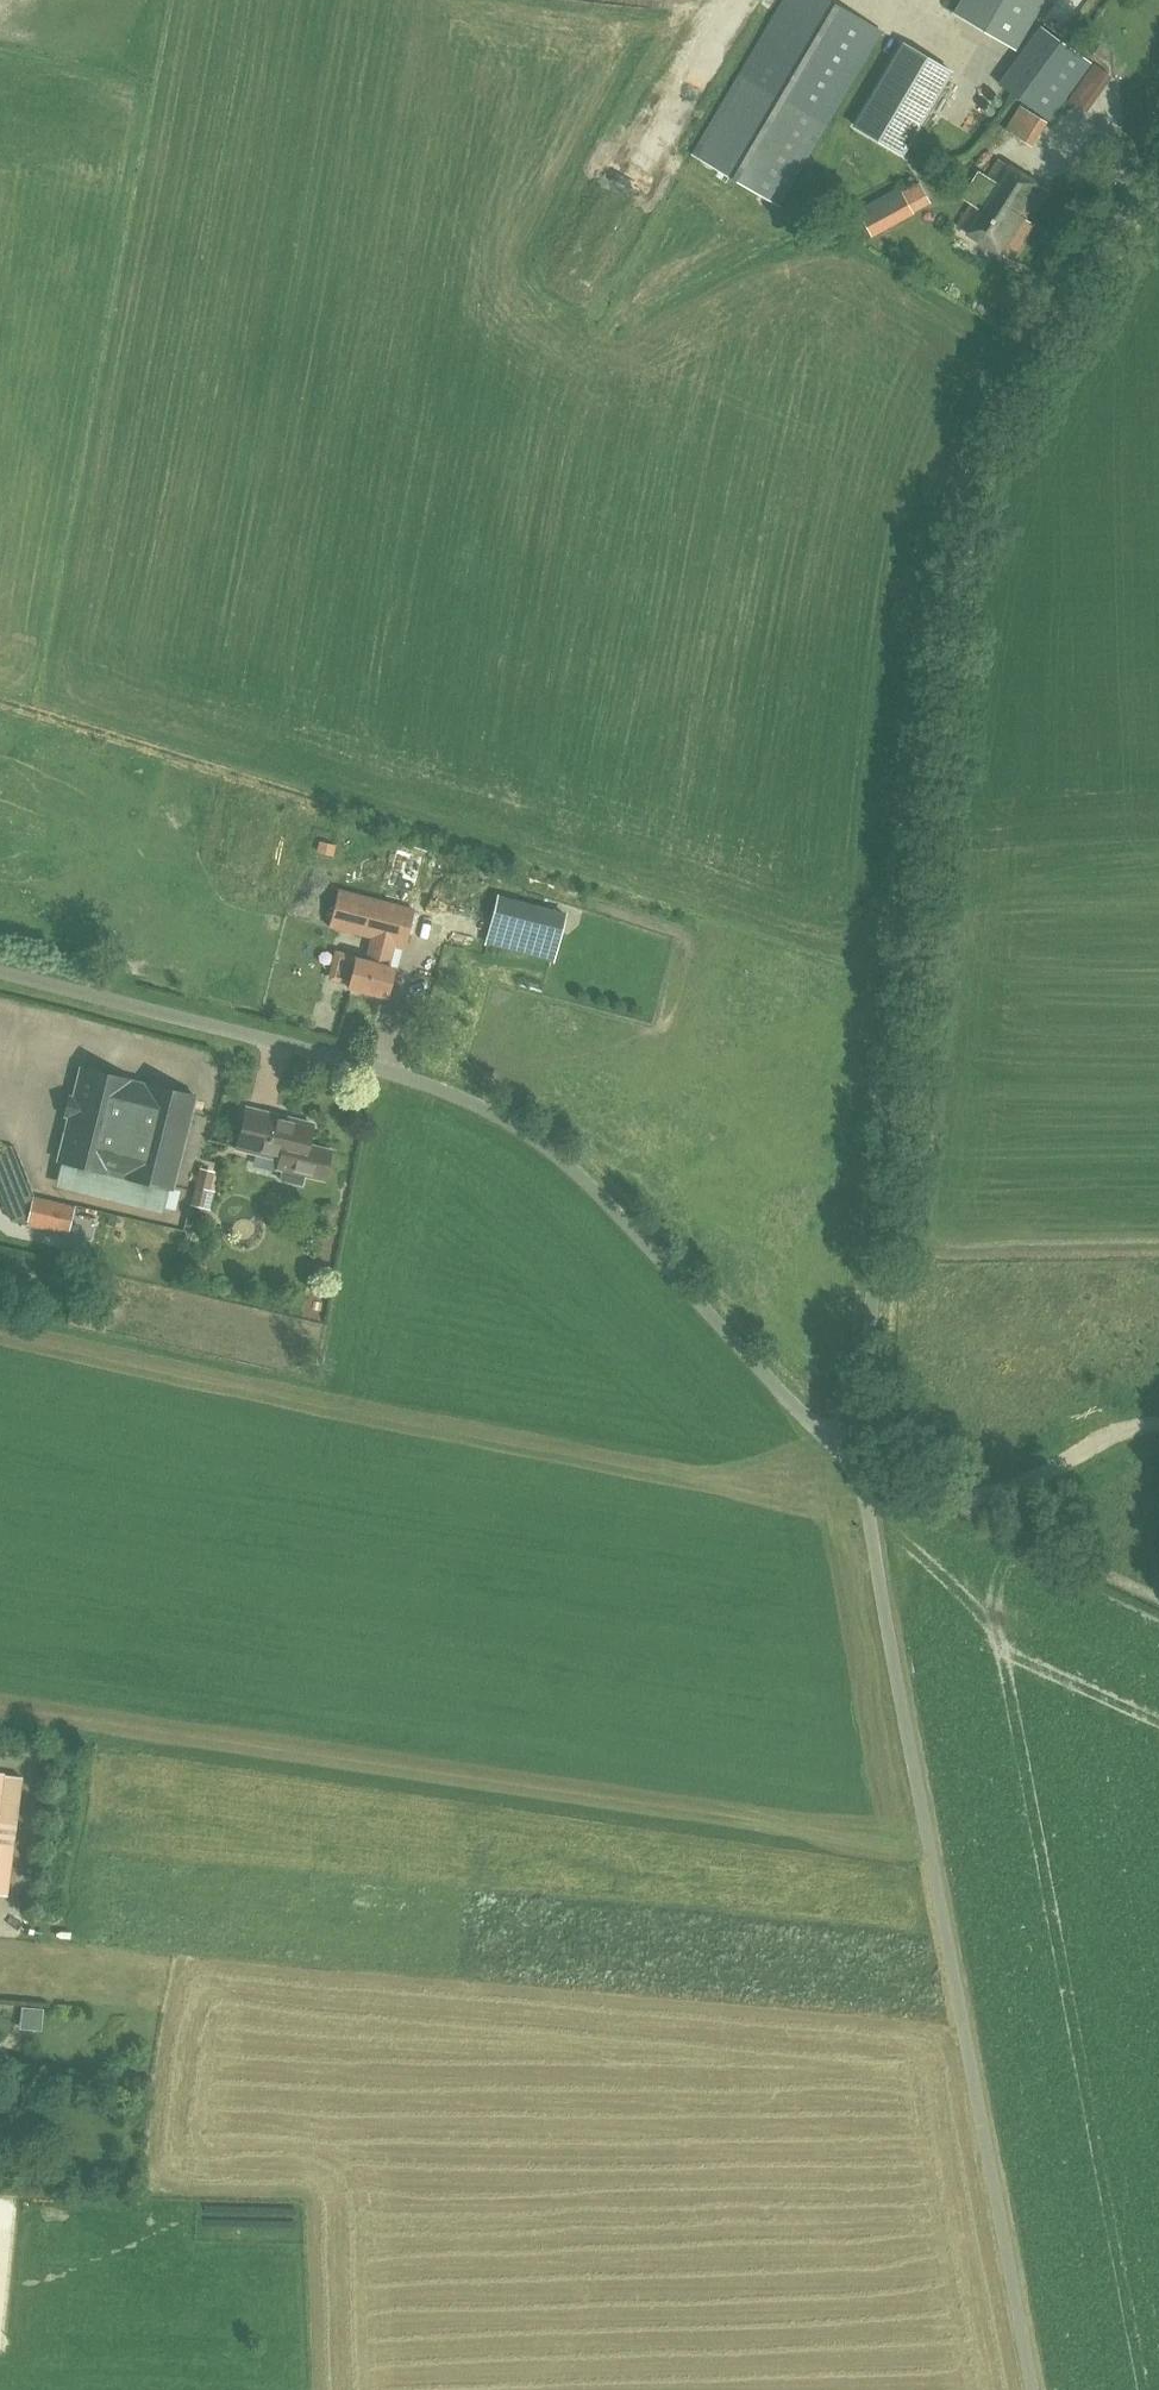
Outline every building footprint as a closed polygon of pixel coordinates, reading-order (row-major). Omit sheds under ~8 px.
[(829,128),(885,32),(832,0),(782,0),(692,154),(782,207),(829,128)] [(1045,0),(963,0),(955,13),(1018,48),(1045,0)] [(1092,0),(1054,0),(1040,19),(1063,36),(1092,0)] [(1042,25),(999,83),(1051,120),(1092,62),(1042,25)] [(954,73),(904,43),(854,128),(904,158),(954,73)] [(973,203),(958,226),(1012,260),(1035,224),(1030,220),(1049,190),(1001,159),(990,177),(982,171),(965,198),(973,203)] [(873,237),(916,214),(900,186),(858,209),(873,237)] [(330,858),(332,849),(318,845),(316,854),(330,858)] [(406,947),(415,909),(338,889),(328,927),(371,938),(365,961),(356,958),(356,955),(336,950),(328,980),(349,985),(348,987),(386,997),(393,968),(389,967),(395,944),(406,947)] [(492,914),(485,943),(552,961),(560,933),(561,931),(492,914)] [(172,1188),(186,1135),(195,1096),(80,1067),(57,1160),(61,1161),(56,1184),(163,1211),(168,1187),(172,1188)] [(323,1178),(330,1151),(307,1145),(312,1124),(246,1108),(236,1147),(284,1159),(279,1180),(302,1185),(305,1174),(323,1178)] [(211,1210),(215,1191),(210,1190),(214,1172),(199,1168),(191,1204),(211,1210)] [(68,1235),(75,1207),(33,1196),(26,1225),(68,1235)] [(22,1777),(0,1774),(0,1824),(16,1825),(22,1777)]
